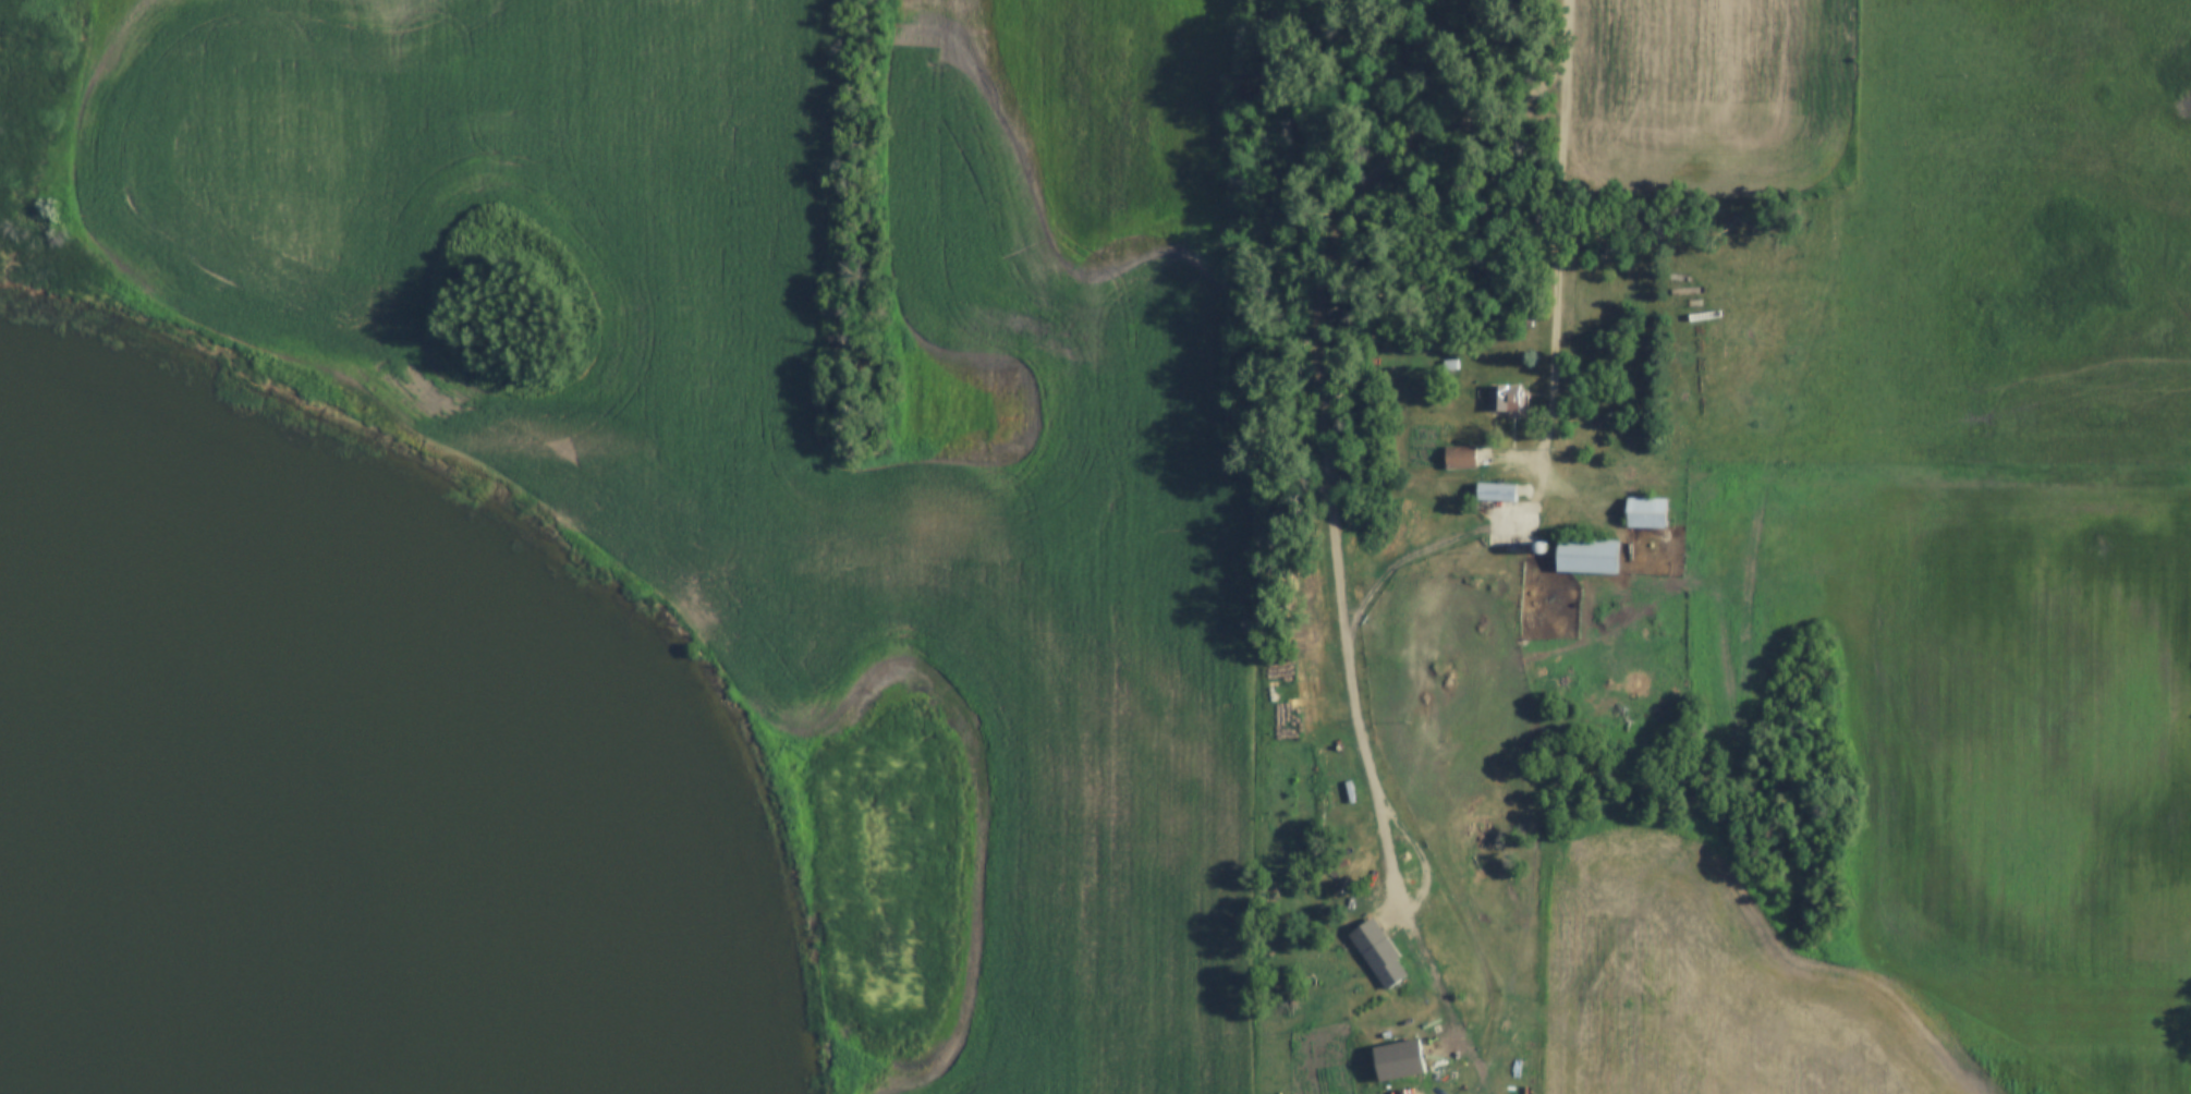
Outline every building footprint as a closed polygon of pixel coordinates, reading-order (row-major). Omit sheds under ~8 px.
[(1456,360),(1456,369),(1440,369),(1441,360),(1456,360)] [(1486,386),(1520,387),(1520,412),(1486,411),(1486,386)] [(1444,467),(1443,447),(1473,446),(1474,467),(1444,467)] [(1475,483),(1514,485),(1513,501),(1474,499),(1475,483)] [(1626,498),(1664,499),(1664,528),(1626,528),(1626,498)] [(1535,515),(1535,530),(1525,530),(1525,515),(1535,515)] [(1556,537),(1615,540),(1612,574),(1555,571),(1556,537)] [(1542,555),(1545,554),(1547,549),(1546,545),(1542,543),(1538,545),(1536,548),(1537,552),(1542,555)] [(1350,935),(1368,922),(1404,975),(1387,988),(1350,935)]
